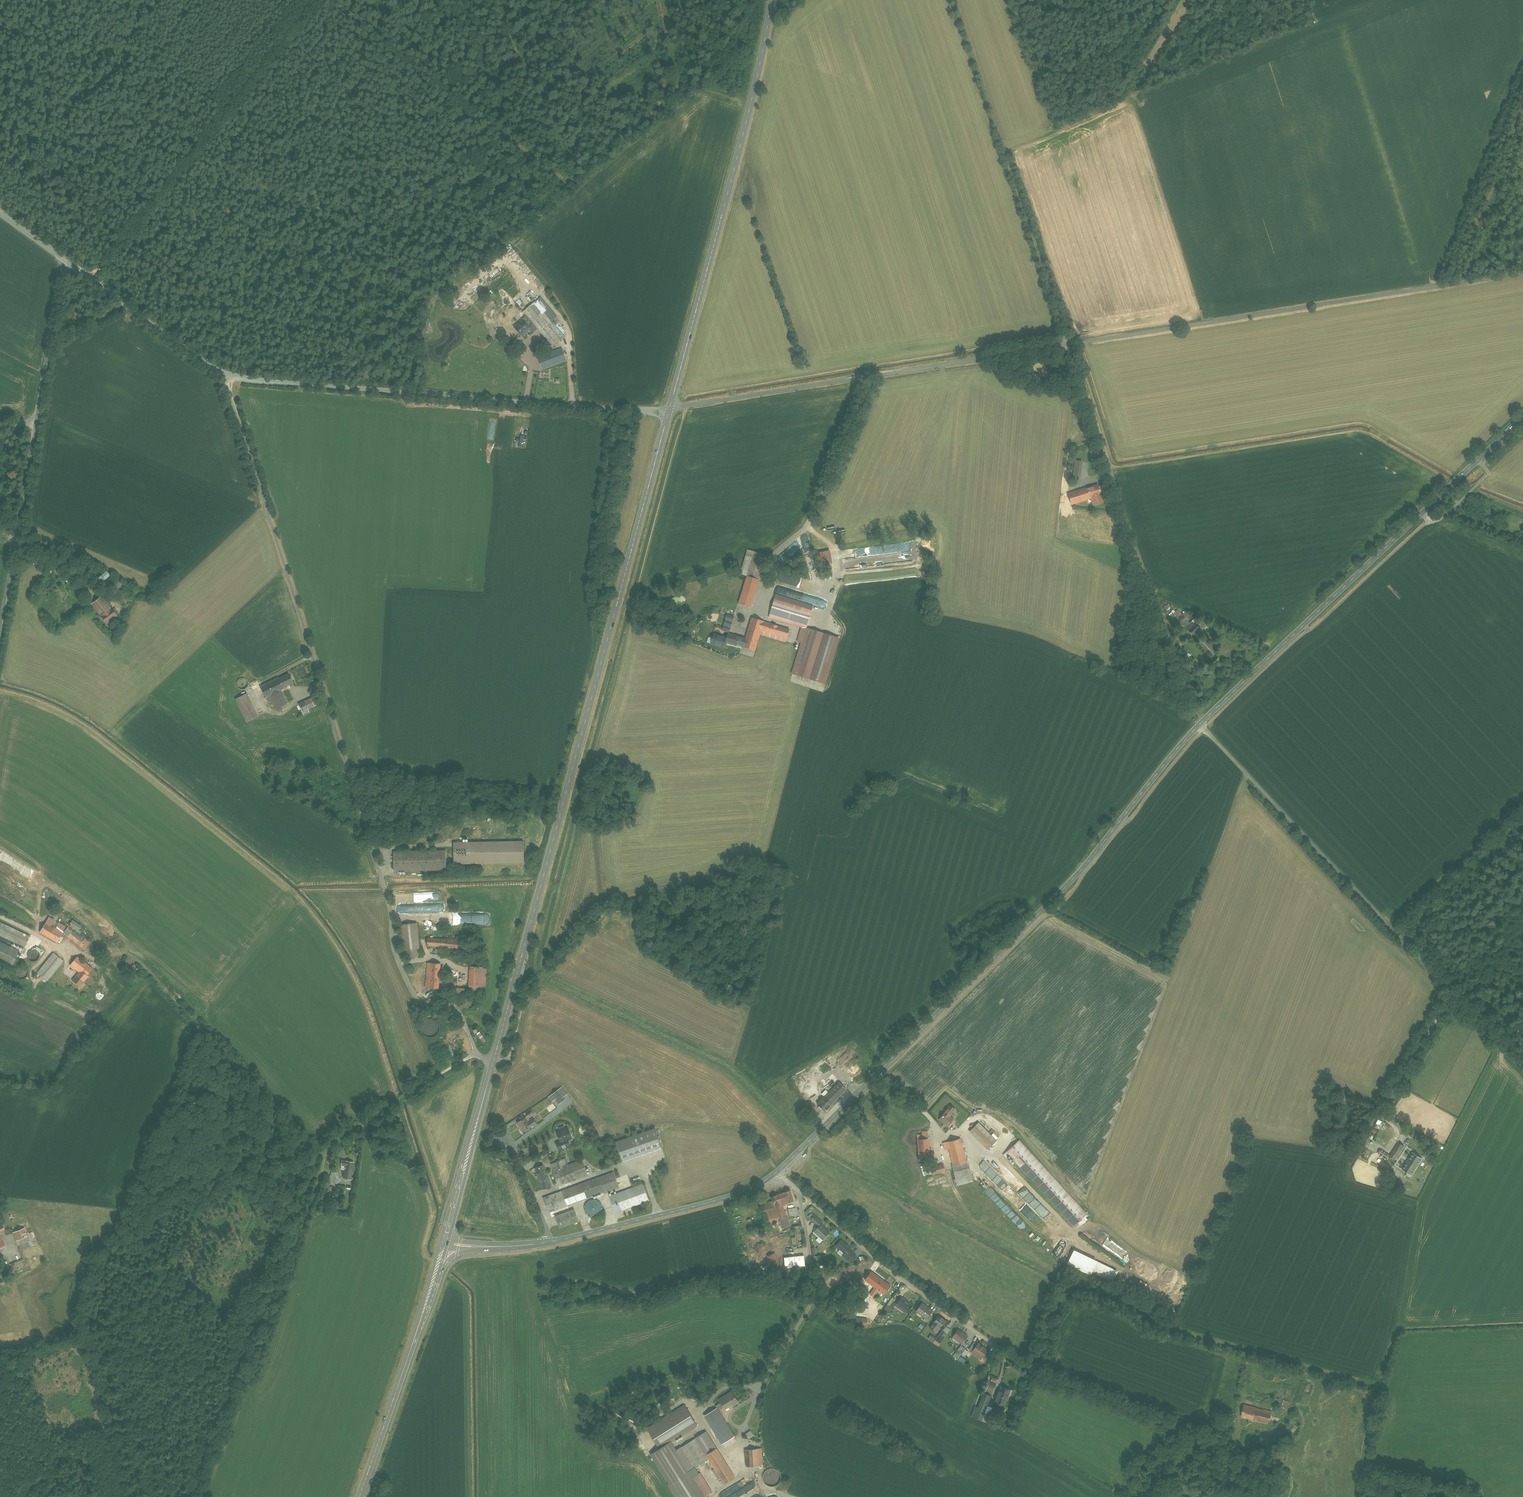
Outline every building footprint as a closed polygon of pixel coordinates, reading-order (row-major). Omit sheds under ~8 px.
[(547,286),(546,284),(545,283),(542,283),(540,283),(539,285),(538,286),(537,288),(538,290),(539,292),(541,293),(543,293),(545,293),(546,292),(547,290),(548,288),(547,286)] [(541,293),(523,308),(528,313),(534,320),(553,343),(565,333),(552,317),(557,313),(541,293)] [(531,324),(530,323),(534,320),(528,313),(524,316),(514,324),(515,324),(521,331),(521,332),(531,324)] [(527,353),(531,348),(525,342),(523,344),(526,346),(523,349),(527,353)] [(567,358),(562,344),(538,352),(543,366),(567,358)] [(1080,477),(1081,461),(1074,460),(1072,476),(1080,477)] [(1099,484),(1069,494),(1072,505),(1091,499),(1094,506),(1101,504),(1099,497),(1103,496),(1099,484)] [(767,553),(747,547),(743,561),(747,563),(763,567),(767,553)] [(96,580),(100,585),(110,577),(107,572),(96,580)] [(756,576),(746,573),(738,601),(740,601),(747,604),(756,576)] [(780,582),(787,584),(789,574),(782,573),(780,582)] [(111,590),(117,592),(121,583),(115,581),(111,590)] [(806,625),(813,603),(776,591),(769,614),(802,624),(806,625)] [(102,597),(92,605),(107,624),(117,617),(102,597)] [(734,613),(726,611),(721,626),(729,629),(734,613)] [(790,626),(751,614),(745,636),(742,644),(754,647),(761,627),(787,636),(790,626)] [(1200,630),(1192,621),(1190,623),(1182,615),(1178,619),(1193,636),(1200,630)] [(806,625),(802,624),(798,638),(801,640),(799,649),(792,671),(794,672),(812,677),(826,631),(806,625)] [(742,644),(745,636),(727,630),(726,633),(713,629),(709,640),(724,645),(725,638),(742,644)] [(277,679),(259,688),(265,700),(268,698),(276,714),(282,711),(281,709),(287,706),(281,692),(284,691),(283,690),(294,685),(289,675),(278,680),(277,679)] [(247,682),(246,680),(244,679),(242,679),(240,679),(238,681),(237,682),(237,685),(237,687),(239,688),(241,689),(243,690),(245,689),(246,688),(248,686),(248,684),(247,682)] [(259,717),(247,693),(235,699),(246,723),(259,717)] [(311,699),(299,705),(304,716),(310,714),(308,710),(314,707),(311,699)] [(728,773),(721,775),(724,788),(731,786),(728,773)] [(523,863),(522,841),(451,842),(452,864),(523,863)] [(446,846),(393,847),(394,868),(447,866),(446,846)] [(1141,865),(1138,864),(1136,872),(1156,877),(1158,869),(1146,866),(1141,865)] [(1092,867),(1084,876),(1097,886),(1105,878),(1092,867)] [(411,901),(411,893),(404,893),(404,895),(402,895),(402,901),(411,901)] [(420,945),(418,919),(401,920),(403,947),(405,947),(406,954),(419,953),(418,946),(420,945)] [(0,922),(0,936),(24,948),(30,936),(0,922)] [(47,923),(41,933),(58,942),(63,932),(47,923)] [(71,928),(66,935),(84,950),(90,943),(71,928)] [(460,940),(428,937),(427,946),(447,948),(447,949),(459,950),(460,940)] [(11,968),(19,952),(0,943),(0,963),(11,968)] [(41,958),(42,957),(41,955),(40,952),(38,951),(37,950),(36,950),(33,950),(32,950),(30,951),(28,953),(28,954),(27,956),(28,958),(29,961),(30,962),(31,963),(34,964),(36,964),(37,963),(39,962),(40,960),(41,958)] [(38,970),(50,979),(65,961),(53,952),(38,970)] [(92,971),(77,958),(71,966),(80,973),(73,982),(80,987),(92,971)] [(442,960),(427,959),(425,984),(440,985),(442,960)] [(487,963),(470,962),(468,984),(469,984),(479,985),(479,983),(486,983),(487,963)] [(28,975),(28,974),(28,972),(27,970),(25,968),(24,967),(22,967),(20,967),(18,967),(17,968),(15,970),(15,971),(14,973),(15,976),(16,978),(17,979),(18,980),(20,981),(23,981),(24,980),(26,979),(27,978),(28,975)] [(439,1021),(437,1018),(434,1016),(430,1016),(427,1016),(424,1018),(422,1021),(421,1025),(422,1028),(424,1031),(427,1033),(431,1034),(434,1033),(437,1031),(439,1028),(440,1024),(439,1021)] [(479,1032),(476,1034),(483,1043),(486,1041),(479,1032)] [(822,1099),(817,1104),(825,1112),(847,1089),(840,1082),(823,1100),(822,1099)] [(559,1088),(555,1090),(558,1095),(559,1097),(563,1094),(559,1088)] [(951,1101),(939,1117),(946,1122),(952,1114),(948,1112),(954,1104),(951,1101)] [(526,1114),(516,1120),(522,1130),(537,1121),(532,1114),(535,1112),(531,1106),(524,1110),(526,1114)] [(979,1119),(970,1129),(988,1147),(993,1142),(997,1137),(979,1119)] [(569,1124),(556,1128),(559,1137),(567,1134),(572,1132),(569,1124)] [(655,1125),(614,1139),(621,1159),(662,1145),(655,1125)] [(929,1135),(929,1128),(919,1127),(919,1136),(929,1135)] [(571,1143),(567,1134),(559,1137),(556,1138),(559,1147),(571,1143)] [(919,1136),(918,1136),(919,1156),(931,1155),(929,1135),(919,1136)] [(961,1136),(948,1139),(954,1163),(967,1159),(961,1136)] [(1052,1172),(1020,1137),(1005,1151),(1008,1155),(1010,1153),(1074,1223),(1088,1211),(1052,1172)] [(1410,1175),(1422,1158),(1414,1153),(1403,1170),(1410,1175)] [(553,1167),(548,1169),(553,1182),(555,1185),(589,1172),(582,1156),(564,1163),(561,1157),(551,1161),(553,1167)] [(351,1180),(354,1162),(343,1160),(342,1166),(345,1166),(343,1179),(351,1180)] [(545,1161),(533,1166),(541,1187),(553,1182),(548,1169),(545,1161)] [(942,1164),(928,1168),(930,1175),(945,1171),(942,1164)] [(969,1164),(954,1169),(958,1183),(974,1179),(969,1164)] [(614,1169),(561,1188),(567,1203),(620,1183),(614,1169)] [(643,1181),(609,1193),(616,1210),(650,1198),(643,1181)] [(333,1193),(335,1184),(324,1182),(322,1190),(333,1193)] [(561,1187),(543,1194),(548,1209),(567,1203),(561,1188),(561,1187)] [(790,1188),(772,1195),(775,1204),(782,1201),(781,1197),(788,1194),(790,1199),(794,1198),(790,1188)] [(601,1201),(599,1198),(596,1197),(592,1196),(589,1197),(586,1200),(585,1203),(585,1207),(586,1210),(588,1212),(592,1214),(595,1214),(598,1213),(601,1210),(602,1207),(603,1204),(601,1201)] [(782,1201),(775,1204),(776,1206),(778,1210),(782,1209),(785,1207),(782,1201)] [(575,1206),(555,1213),(559,1226),(579,1219),(575,1206)] [(778,1210),(776,1206),(765,1208),(768,1222),(780,1219),(780,1218),(778,1210)] [(787,1209),(788,1216),(797,1215),(796,1208),(787,1209)] [(811,1217),(819,1224),(819,1223),(822,1220),(814,1213),(811,1217)] [(819,1224),(814,1229),(824,1237),(829,1231),(819,1223),(819,1224)] [(12,1233),(17,1247),(31,1242),(29,1236),(27,1237),(25,1229),(12,1233)] [(851,1263),(857,1257),(850,1251),(852,1249),(841,1240),(835,1246),(839,1250),(838,1252),(842,1256),(842,1255),(851,1263)] [(1077,1246),(1076,1249),(1097,1258),(1098,1259),(1100,1256),(1077,1246)] [(1076,1249),(1073,1248),(1071,1252),(1067,1262),(1091,1272),(1095,1262),(1097,1258),(1076,1249)] [(806,1253),(785,1255),(786,1265),(807,1263),(806,1253)] [(16,1263),(9,1265),(11,1271),(28,1266),(27,1262),(24,1263),(23,1261),(21,1262),(22,1265),(17,1267),(16,1263)] [(891,1283),(874,1271),(866,1282),(884,1294),(891,1283)] [(912,1305),(902,1297),(897,1304),(901,1308),(901,1309),(907,1313),(912,1305)] [(922,1303),(916,1311),(926,1319),(932,1311),(922,1303)] [(939,1315),(930,1327),(936,1331),(939,1327),(943,1330),(948,1322),(939,1315)] [(958,1329),(953,1337),(962,1343),(967,1335),(958,1329)] [(947,1334),(942,1331),(936,1339),(941,1343),(947,1334)] [(978,1342),(972,1350),(982,1357),(987,1349),(981,1344),(978,1342)] [(972,1350),(968,1347),(964,1352),(968,1355),(972,1350)] [(1010,1389),(1001,1386),(996,1401),(1004,1404),(1010,1389)] [(717,1408),(718,1410),(723,1407),(725,1410),(738,1402),(732,1392),(719,1400),(721,1403),(715,1406),(717,1408)] [(985,1408),(991,1394),(983,1392),(979,1404),(977,1403),(976,1403),(972,1414),(981,1417),(985,1408)] [(697,1422),(685,1403),(648,1426),(660,1445),(697,1422)] [(1271,1411),(1244,1404),(1241,1417),(1268,1424),(1271,1411)] [(717,1408),(706,1415),(722,1443),(734,1436),(718,1410),(717,1408)] [(748,1439),(754,1436),(751,1430),(745,1433),(748,1439)] [(697,1435),(681,1445),(694,1466),(709,1456),(706,1451),(707,1450),(697,1435)] [(674,1440),(652,1453),(669,1481),(668,1481),(678,1496),(708,1496),(709,1496),(707,1493),(695,1474),(674,1440)] [(762,1446),(749,1447),(750,1464),(764,1463),(762,1446)] [(712,1448),(706,1451),(709,1456),(724,1480),(730,1477),(712,1448)] [(781,1469),(778,1467),(775,1466),(771,1466),(770,1466),(768,1467),(765,1470),(764,1474),(764,1477),(766,1480),(769,1483),(772,1484),(776,1484),(779,1482),(781,1479),(782,1476),(782,1473),(781,1469)] [(701,1470),(695,1474),(707,1493),(713,1489),(701,1470)] [(759,1494),(752,1481),(725,1496),(754,1496),(759,1494)]
